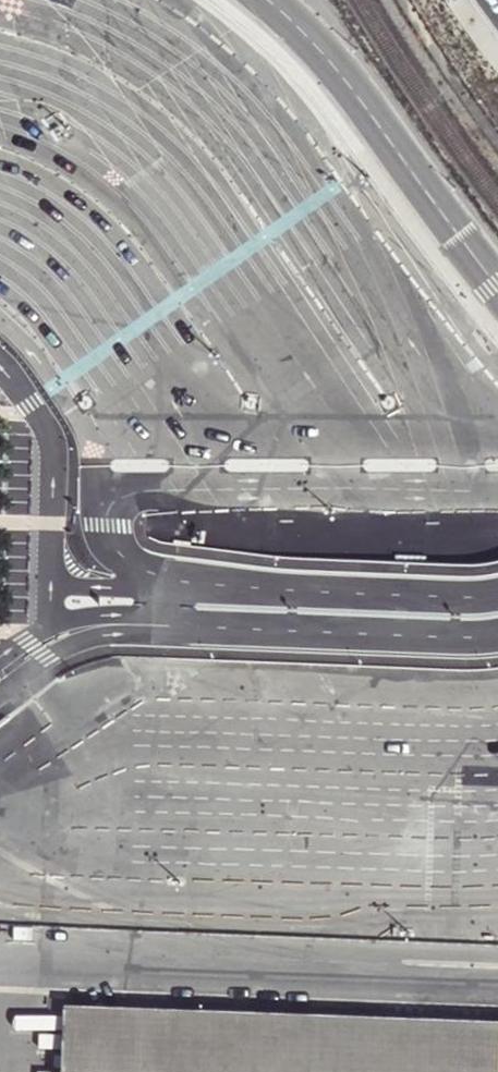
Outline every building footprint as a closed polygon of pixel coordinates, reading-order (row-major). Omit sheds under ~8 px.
[(443,783),(470,783),(470,805),(497,805),(497,765),(470,765),(470,751),(443,751),(443,783)] [(122,1004),(69,1001),(64,1071),(119,1071),(122,1004)] [(119,1071),(497,1071),(497,1020),(122,1004),(119,1071)]
